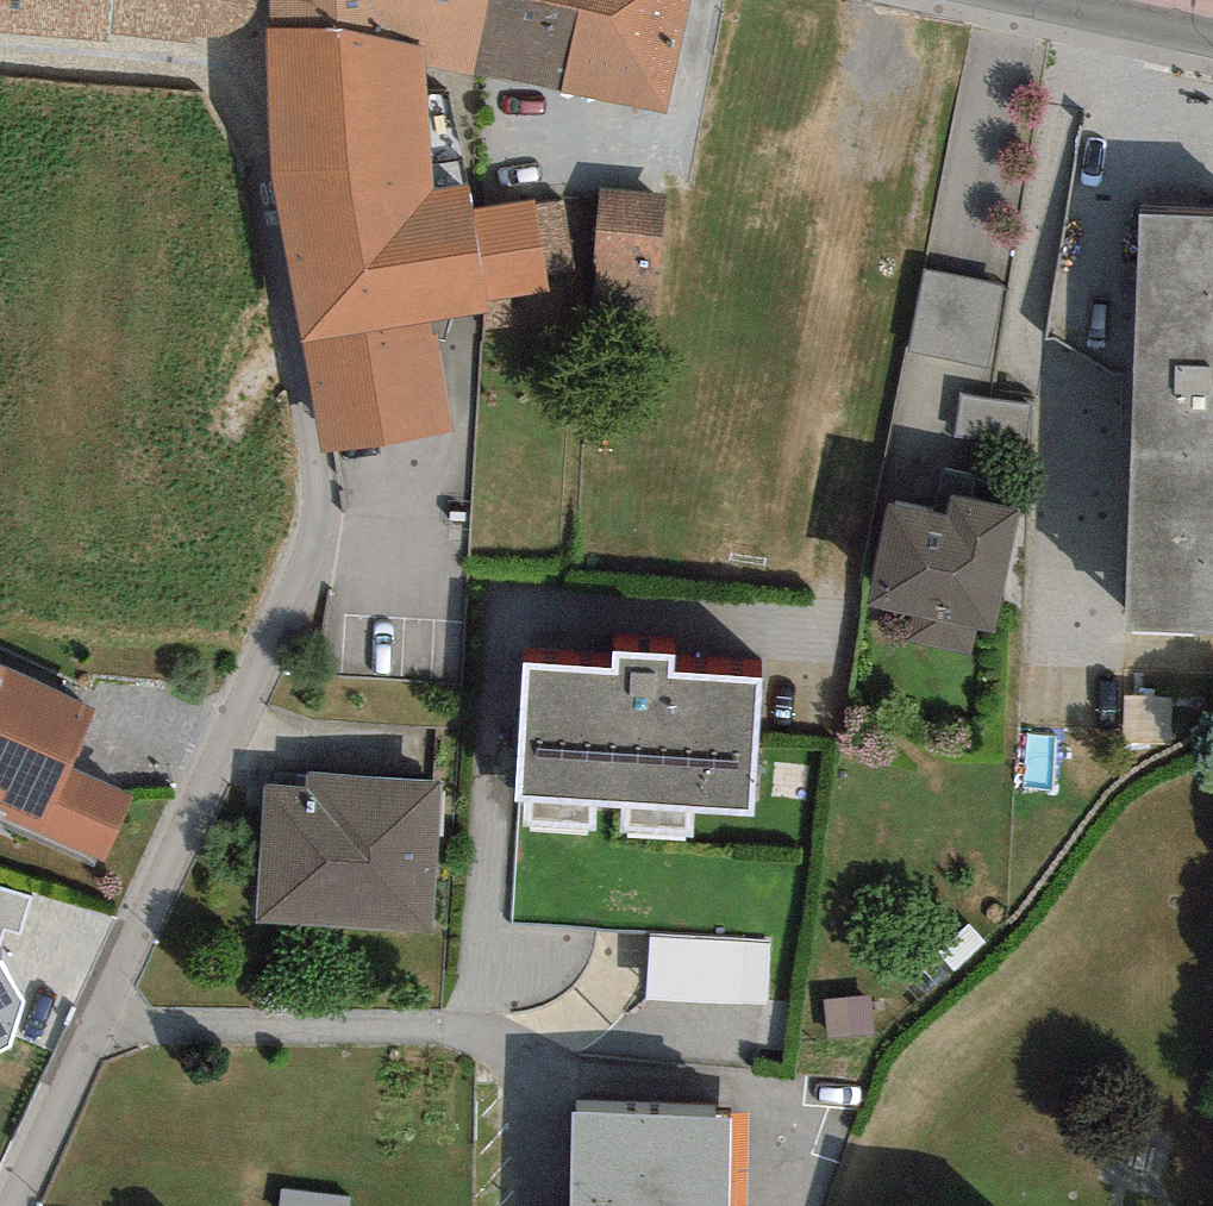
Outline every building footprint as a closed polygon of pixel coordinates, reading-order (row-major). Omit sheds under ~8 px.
[(108,51),(110,43),(193,55),(193,44),(215,47),(242,37),(252,26),(256,0),(0,0),(0,41),(108,51)] [(272,24),(425,45),(424,64),(473,74),(488,0),(271,0),(272,24)] [(473,74),(670,114),(693,0),(488,0),(473,74)] [(425,45),(272,24),(273,183),(302,343),(433,319),(494,308),(492,297),(547,291),(546,283),(535,201),(473,214),(467,184),(438,188),(424,64),(425,45)] [(667,198),(602,193),(591,328),(655,334),(667,198)] [(562,197),(535,201),(546,283),(574,279),(562,197)] [(1137,210),(1124,616),(1212,619),(1212,212),(1137,210)] [(1002,284),(930,270),(915,344),(987,359),(1002,284)] [(433,319),(302,343),(323,458),(454,434),(433,319)] [(1032,441),(1033,392),(958,390),(957,439),(1032,441)] [(949,524),(888,510),(868,602),(913,612),(907,642),(971,656),(976,634),(993,637),(1021,510),(955,496),(949,524)] [(614,671),(522,665),(513,803),(754,818),(763,679),(672,674),(673,658),(615,654),(614,671)] [(0,667),(0,797),(15,804),(9,819),(98,859),(128,792),(74,768),(100,711),(0,667)] [(267,785),(254,919),(428,935),(438,781),(307,769),(305,789),(267,785)] [(0,888),(0,940),(3,931),(17,935),(29,897),(0,888)] [(651,932),(651,993),(768,994),(769,933),(651,932)] [(0,963),(0,1052),(7,1049),(22,1004),(1,964),(0,963)] [(572,1113),(571,1205),(730,1205),(731,1116),(572,1113)]
